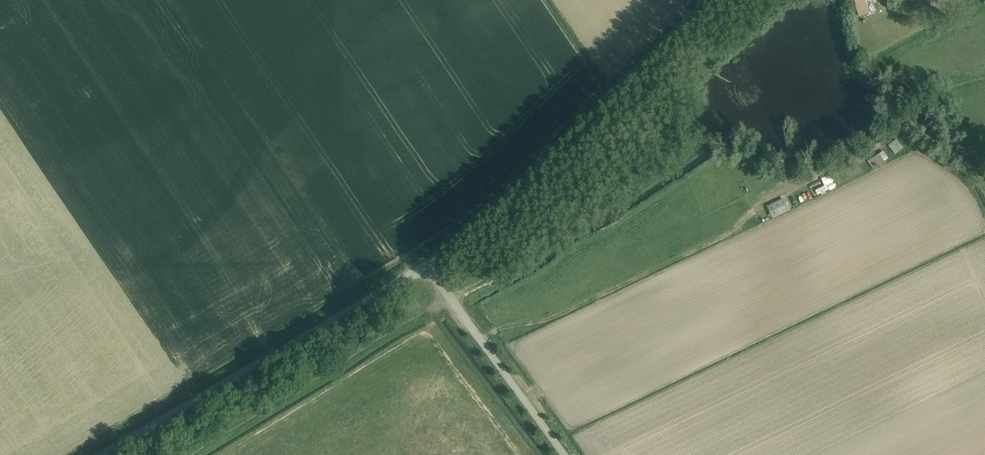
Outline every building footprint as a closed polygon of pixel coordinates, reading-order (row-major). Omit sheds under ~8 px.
[(856,2),(855,2),(860,16),(869,13),(864,0),(856,0),(856,2)] [(896,139),(875,157),(882,166),(886,163),(885,161),(888,158),(888,159),(894,154),(895,154),(903,148),(896,139)] [(881,167),(882,166),(875,157),(868,162),(873,169),(879,165),(881,167)] [(816,187),(817,192),(837,189),(834,174),(824,176),(826,186),(816,187)] [(802,203),(811,199),(809,193),(800,196),(802,203)] [(766,207),(772,219),(790,210),(783,198),(766,207)]
